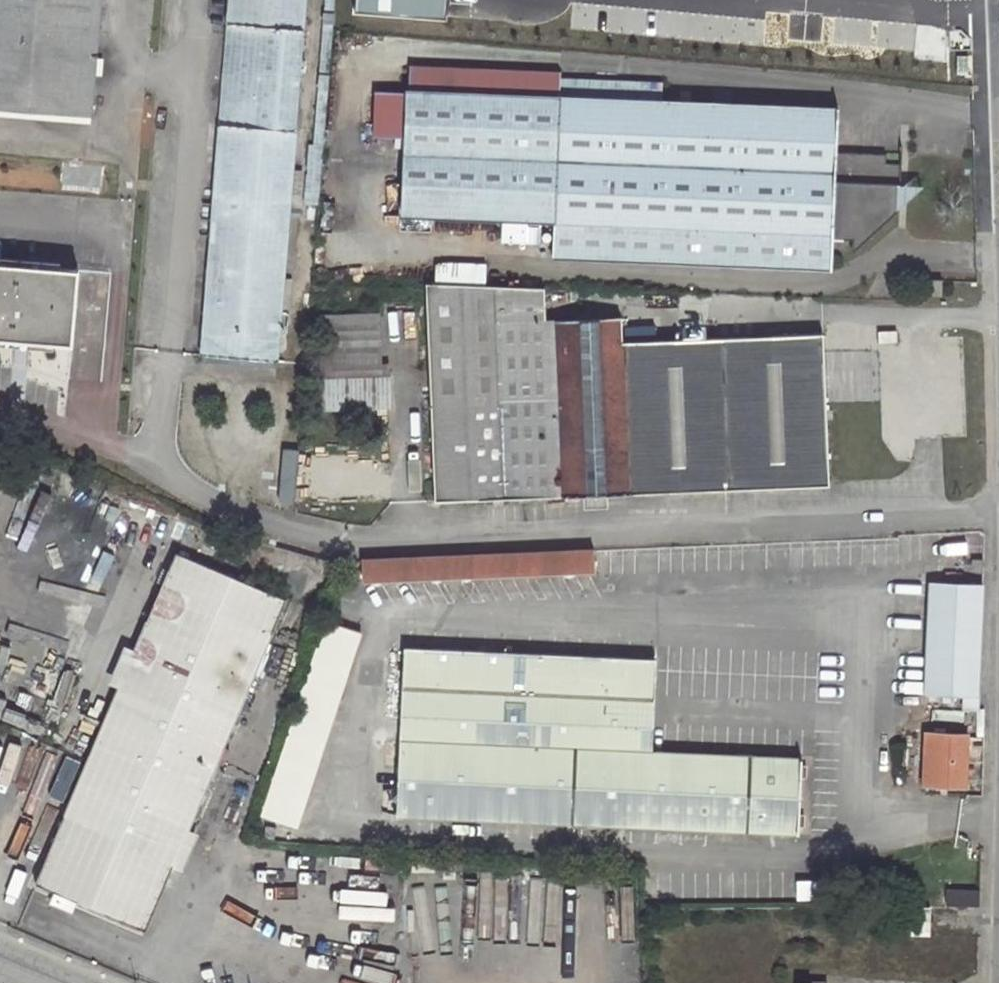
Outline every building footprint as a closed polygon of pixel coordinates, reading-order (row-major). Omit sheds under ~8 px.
[(101,0),(0,0),(0,109),(92,117),(101,0)] [(196,355),(277,362),(306,0),(226,0),(196,355)] [(549,257),(828,269),(829,241),(858,242),(895,211),(897,165),(881,164),(881,155),(832,152),(834,108),(657,98),(657,80),(556,75),(556,68),(403,63),(401,89),(399,138),(395,218),(551,224),(549,257)] [(370,88),(368,137),(399,138),(401,89),(370,88)] [(431,282),(483,284),(485,263),(432,260),(431,282)] [(70,345),(78,269),(0,262),(0,340),(70,345)] [(918,294),(941,295),(941,279),(920,279),(918,294)] [(432,502),(627,493),(656,492),(646,343),(623,344),(622,316),(545,319),(545,287),(483,284),(431,282),(423,282),(432,502)] [(894,331),(876,332),(877,343),(895,342),(894,331)] [(656,492),(829,484),(821,333),(646,343),(656,492)] [(306,412),(390,409),(390,375),(380,375),(380,339),(317,340),(318,376),(305,377),(306,412)] [(280,447),(275,504),(292,506),(297,449),(280,447)] [(83,592),(99,515),(33,501),(22,554),(49,559),(44,584),(83,592)] [(362,578),(814,564),(815,559),(897,557),(897,536),(363,553),(362,578)] [(174,553),(30,884),(145,933),(286,600),(174,553)] [(927,581),(923,696),(974,697),(978,582),(927,581)] [(298,827),(361,636),(323,622),(259,814),(298,827)] [(656,658),(402,647),(394,818),(796,835),(798,758),(651,750),(656,658)] [(923,734),(922,784),(963,784),(965,734),(923,734)] [(944,908),(978,908),(978,891),(944,890),(944,908)] [(908,908),(907,936),(929,937),(930,908),(908,908)]
